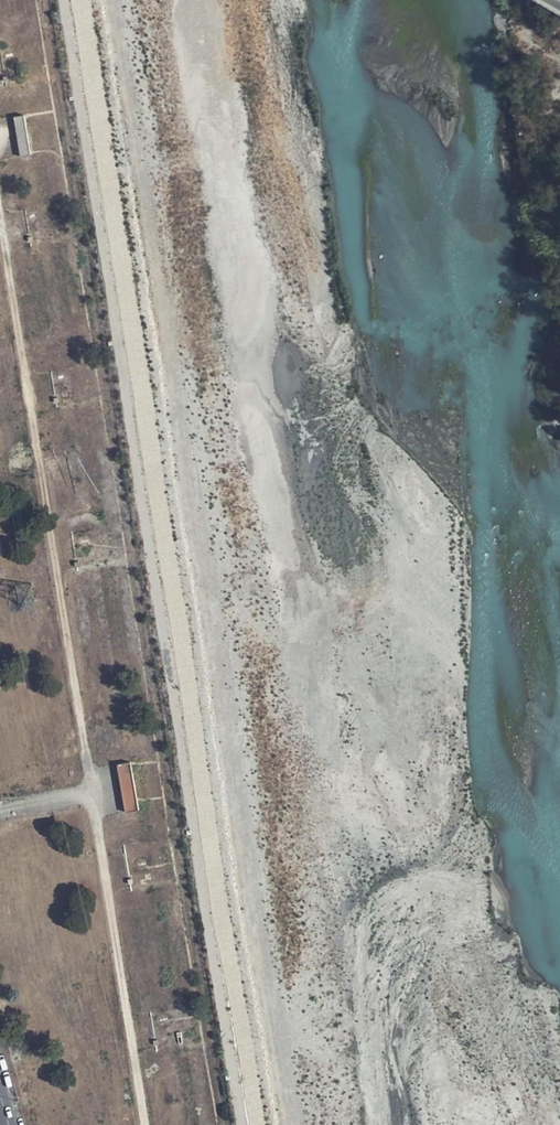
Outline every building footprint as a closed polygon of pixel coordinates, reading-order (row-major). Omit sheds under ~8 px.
[(25,116),(14,118),(19,155),(31,153),(25,116)] [(131,761),(118,764),(126,812),(140,809),(131,761)]
